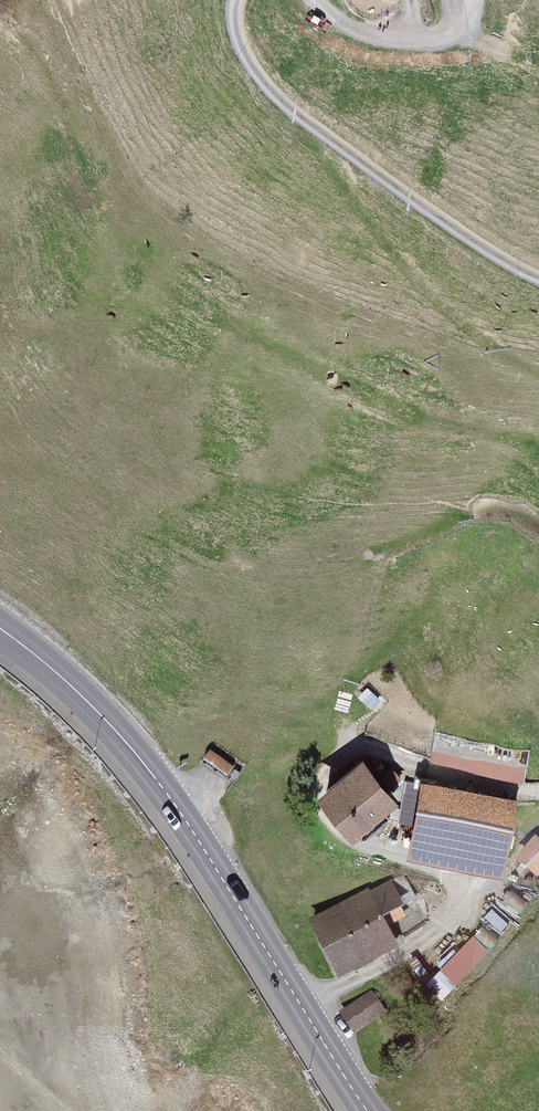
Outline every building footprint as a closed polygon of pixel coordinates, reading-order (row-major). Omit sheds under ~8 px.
[(369,749),(321,787),(356,829),(403,791),(369,749)] [(516,791),(421,772),(407,845),(502,864),(516,791)] [(538,845),(519,869),(538,885),(538,846),(538,845)] [(392,882),(310,922),(336,977),(398,947),(388,929),(411,919),(392,882)] [(472,937),(438,974),(454,989),(488,952),(472,937)] [(440,977),(426,989),(440,1006),(454,994),(440,977)] [(369,991),(341,1011),(348,1020),(376,1001),(369,991)]
